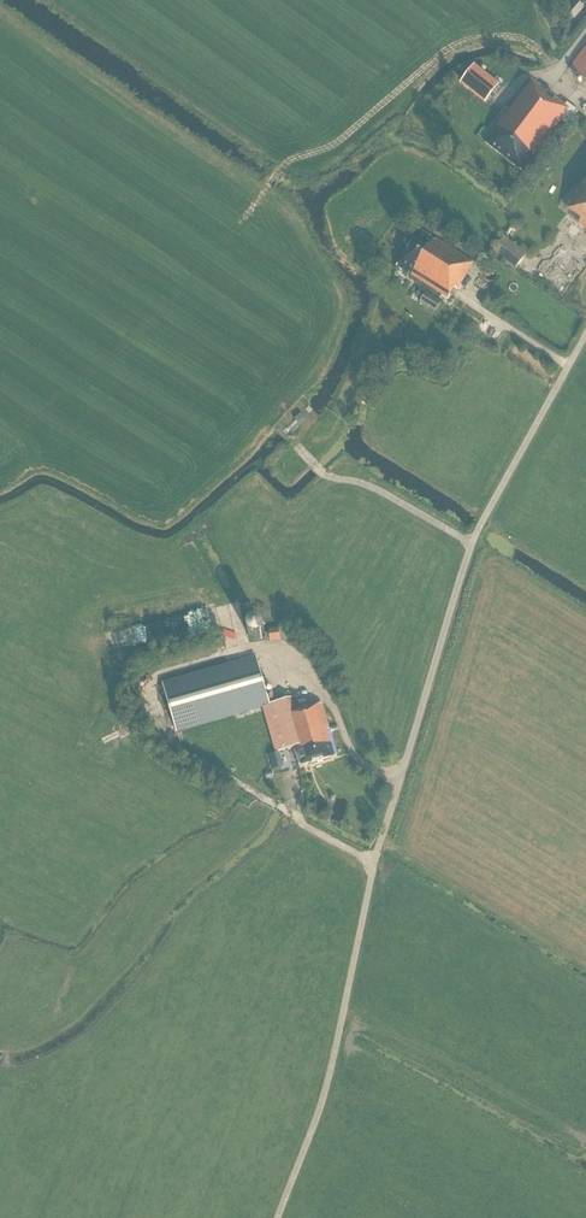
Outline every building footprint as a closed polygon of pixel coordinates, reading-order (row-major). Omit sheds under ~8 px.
[(584,8),(576,1),(566,12),(574,19),(584,8)] [(569,69),(585,82),(585,48),(569,69)] [(500,85),(474,65),(459,83),(485,104),(500,85)] [(569,109),(542,88),(540,90),(530,82),(500,121),(501,122),(485,142),(521,171),(561,121),(567,125),(578,112),(571,106),(569,109)] [(566,139),(563,137),(557,144),(562,148),(568,141),(566,139)] [(565,205),(582,218),(578,223),(585,230),(585,178),(565,205)] [(396,266),(448,299),(455,288),(457,290),(473,263),(436,239),(435,241),(430,238),(430,236),(420,229),(396,266)] [(515,270),(527,254),(504,237),(492,253),(515,270)] [(442,303),(426,293),(420,303),(436,313),(442,303)] [(304,417),(301,413),(295,419),(298,423),(304,417)] [(263,626),(261,624),(258,622),(254,622),(251,623),(248,626),(247,629),(247,633),(249,636),(252,639),(256,640),(261,639),(263,636),(264,635),(264,633),(264,630),(263,626)] [(293,698),(269,705),(256,657),(162,684),(176,731),(262,707),(275,753),(293,748),(298,766),(301,765),(301,766),(335,756),(336,755),(337,754),(322,704),(312,707),(311,705),(296,710),(293,698)] [(279,752),(270,755),(274,770),(284,767),(279,752)] [(347,814),(346,797),(334,798),(336,815),(347,814)]
